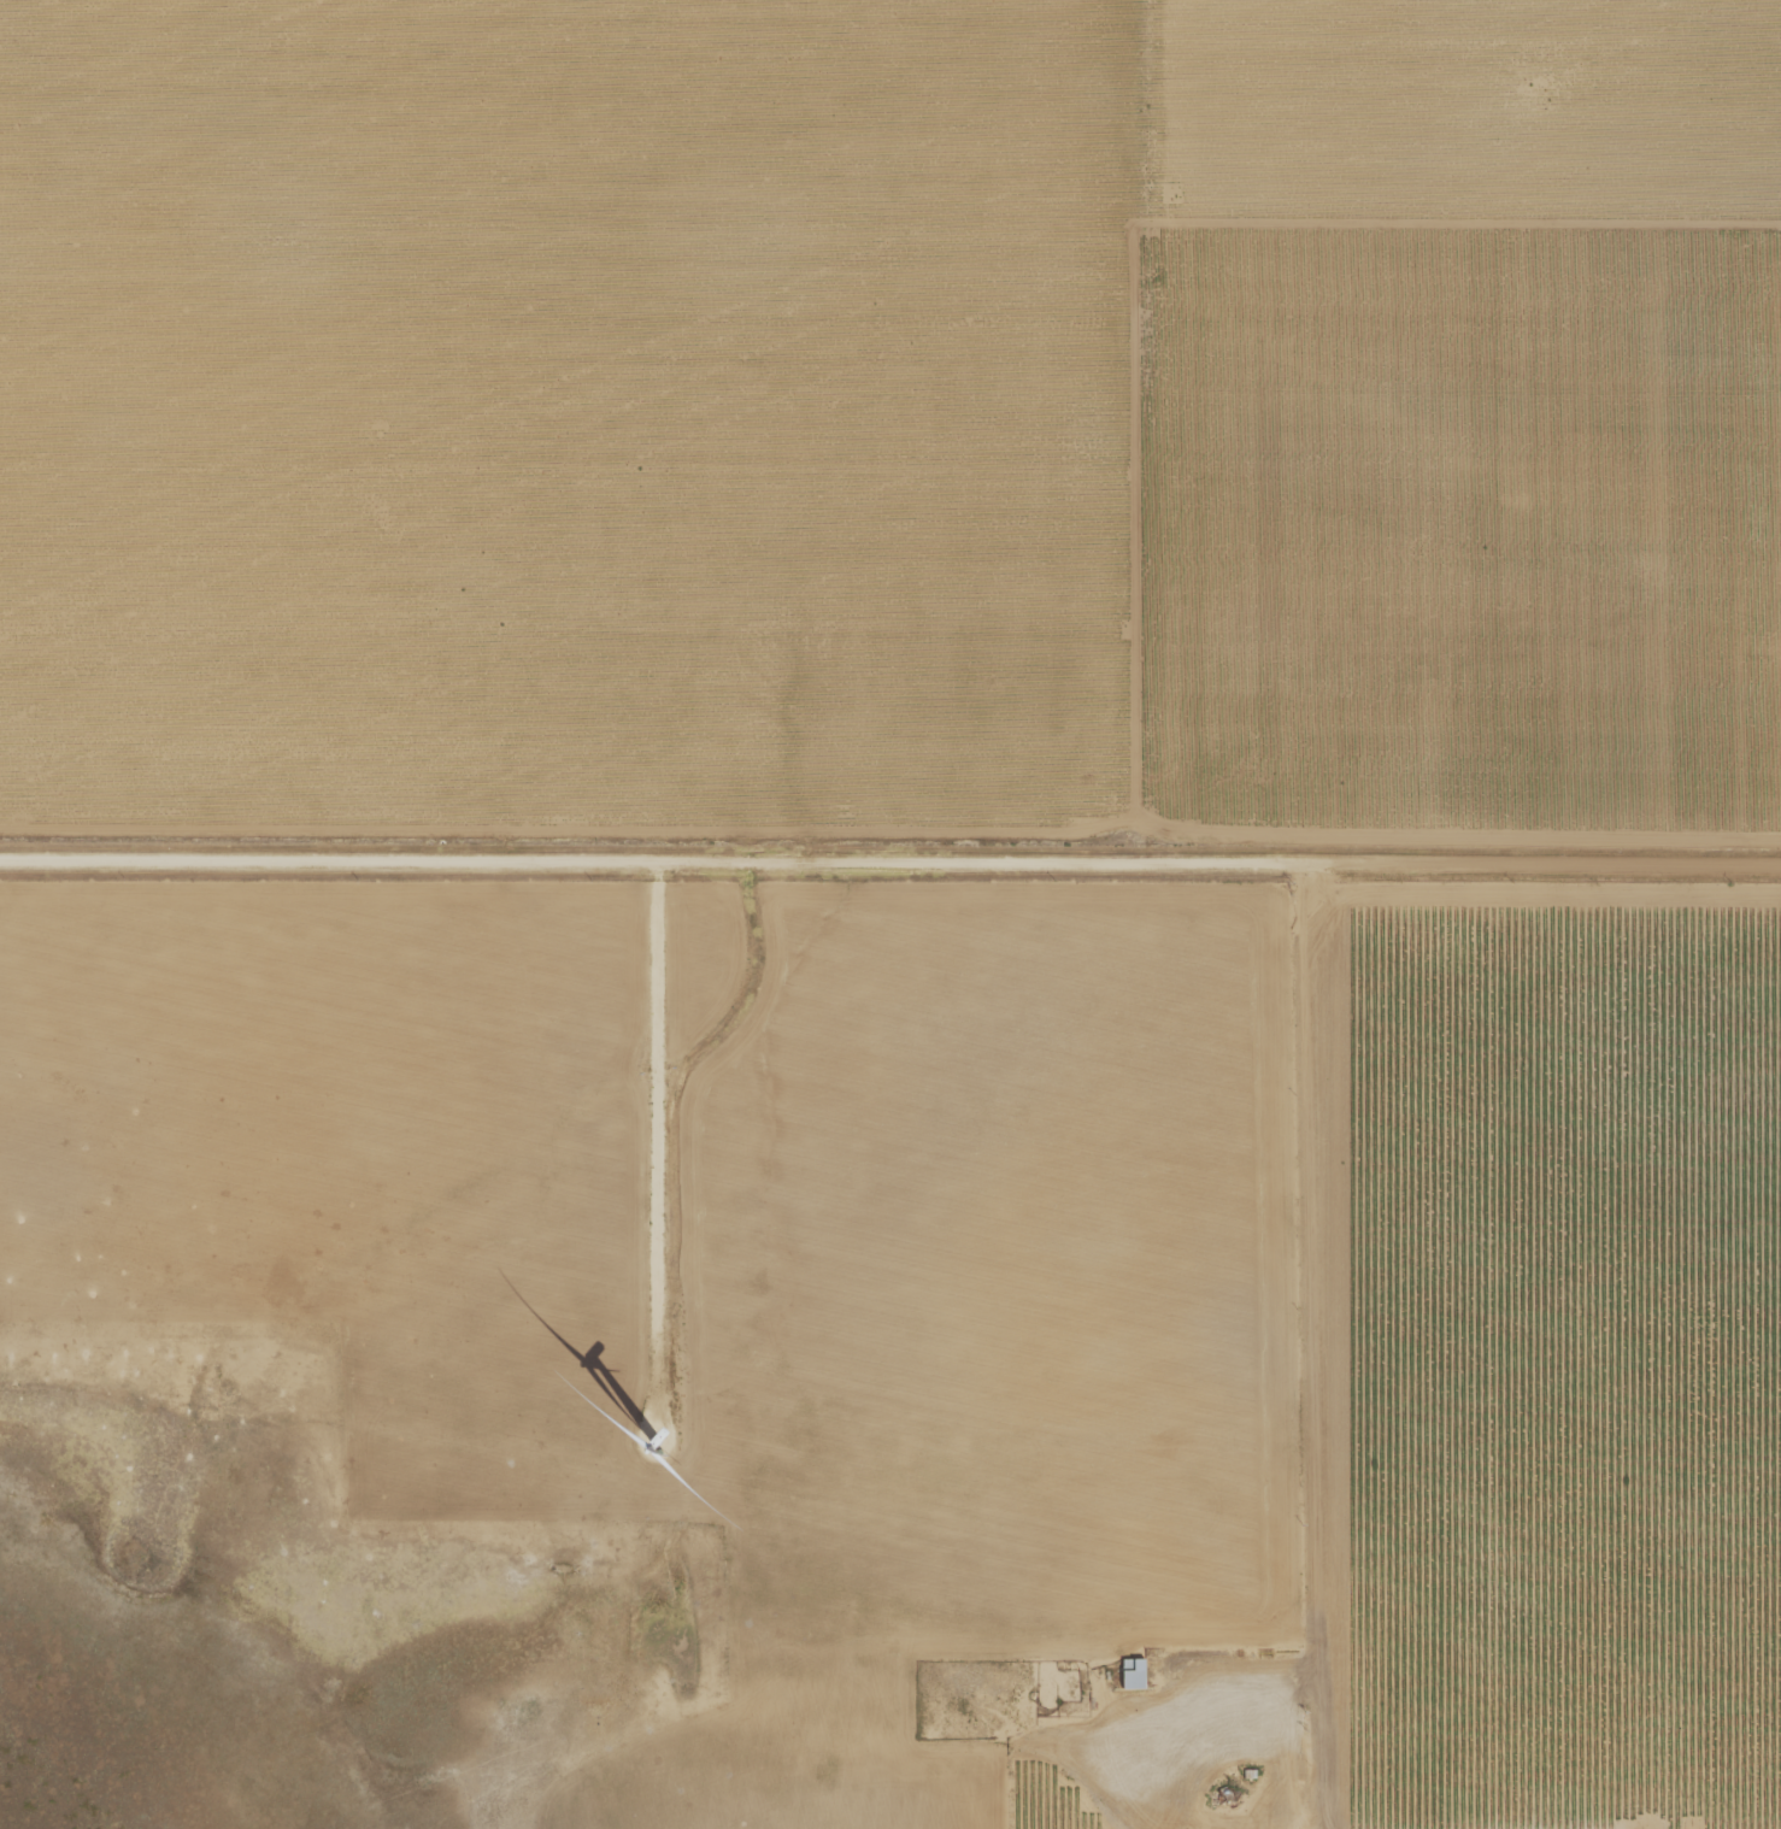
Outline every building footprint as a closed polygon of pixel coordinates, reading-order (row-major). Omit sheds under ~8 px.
[(1138,1689),(1138,1659),(1113,1659),(1113,1689),(1138,1689)]
